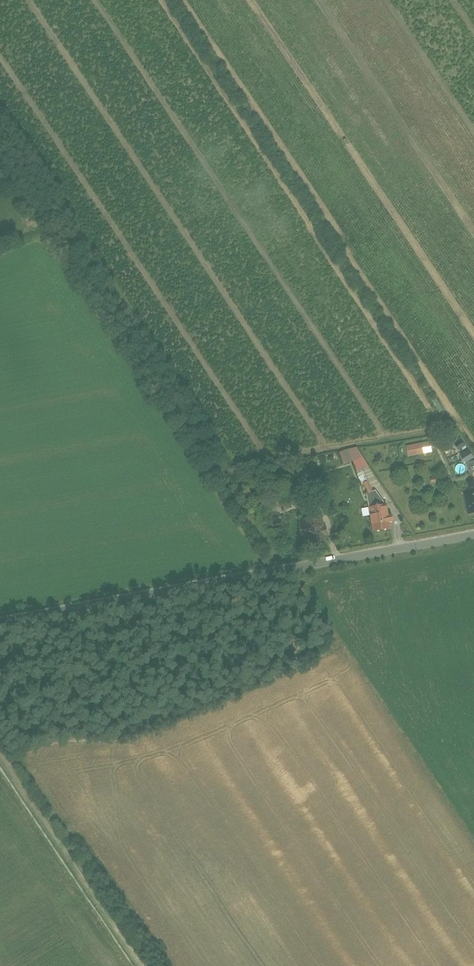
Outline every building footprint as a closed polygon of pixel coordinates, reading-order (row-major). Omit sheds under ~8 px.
[(432,441),(408,445),(410,456),(434,451),(432,441)] [(359,447),(342,451),(346,464),(354,461),(359,471),(371,465),(359,447)] [(365,482),(370,493),(374,491),(370,480),(365,482)] [(369,493),(371,507),(388,504),(378,490),(374,491),(370,493),(369,493)] [(388,504),(371,507),(375,530),(393,527),(392,522),(395,521),(394,516),(391,516),(389,504),(388,504)] [(329,543),(324,515),(303,519),(304,523),(299,524),(302,541),(307,540),(308,547),(329,543)]
